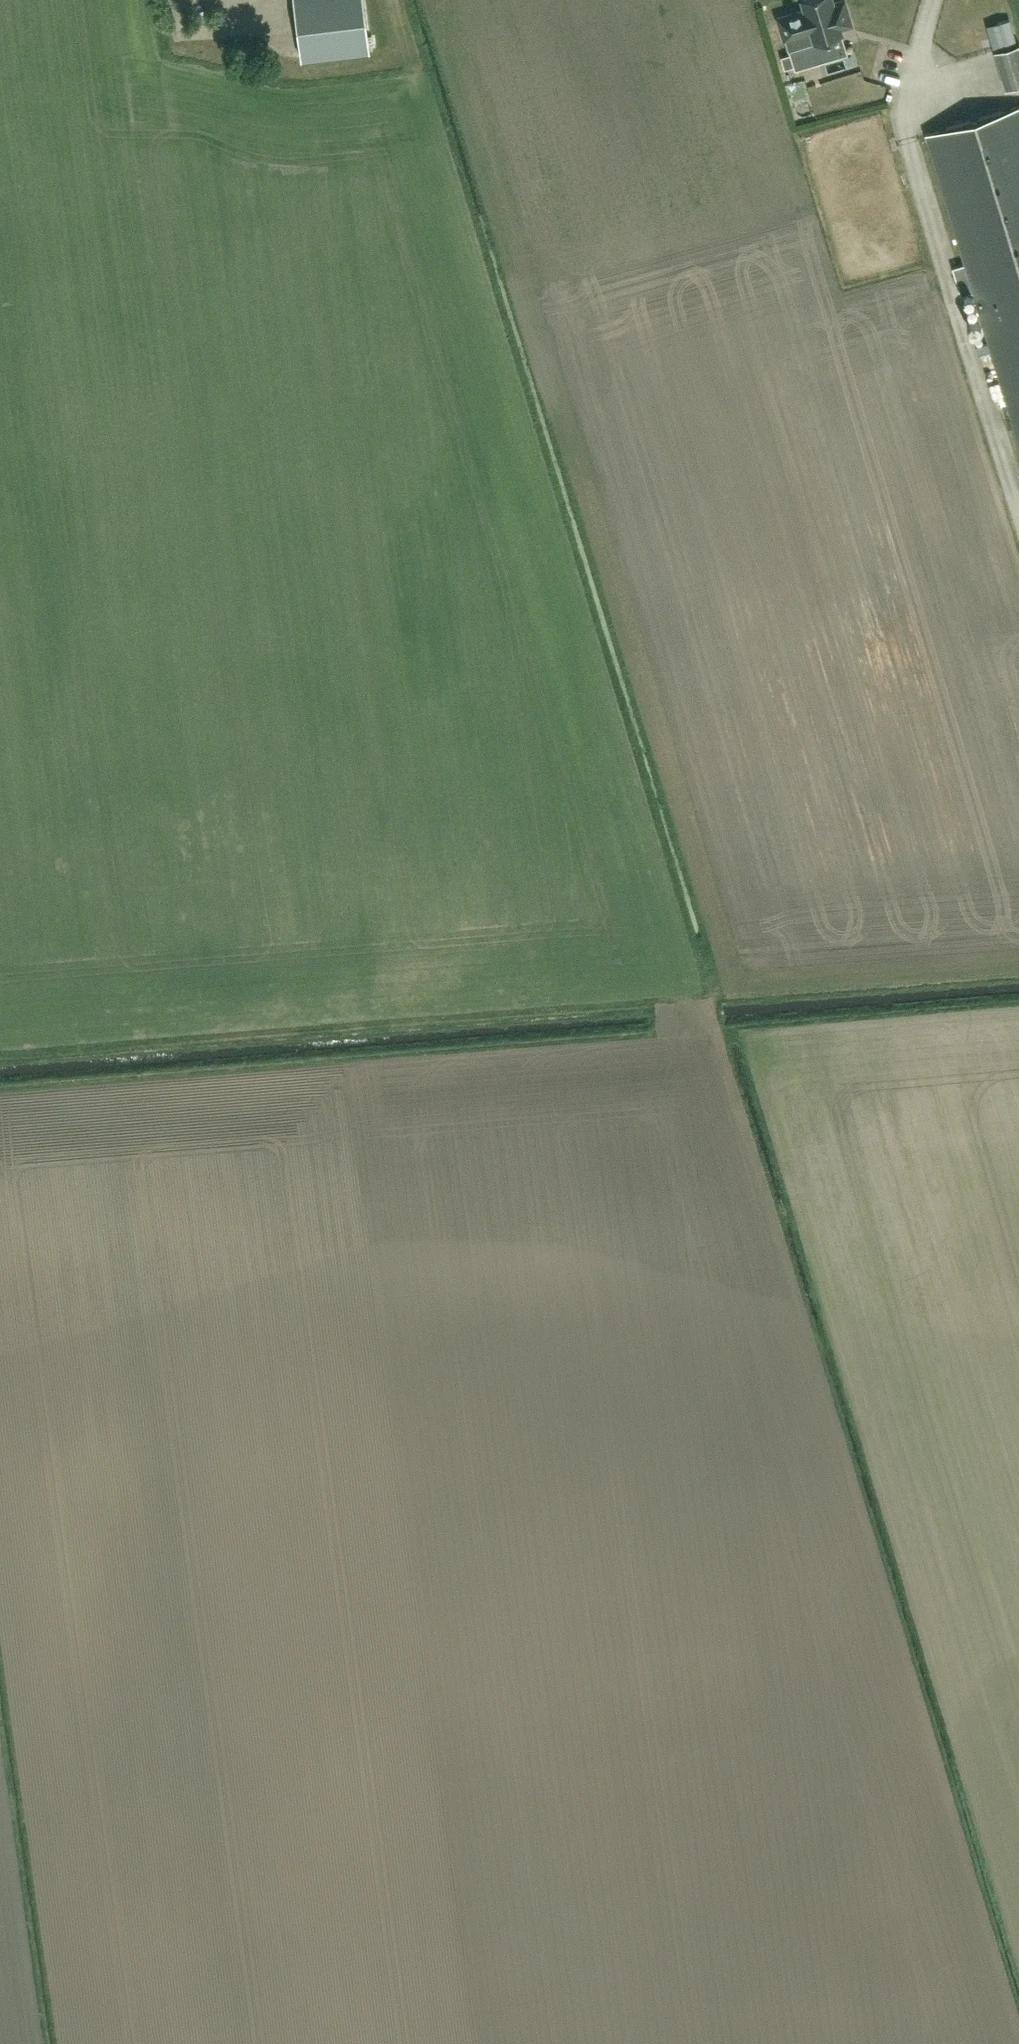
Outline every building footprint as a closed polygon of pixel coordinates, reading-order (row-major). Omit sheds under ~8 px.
[(368,50),(362,0),(293,0),(300,59),(368,50)] [(844,0),(843,0),(833,3),(832,0),(802,0),(806,13),(800,14),(799,11),(777,18),(784,39),(785,39),(789,50),(842,34),(840,28),(852,25),(844,0)] [(994,51),(1006,89),(1018,85),(1018,44),(994,51)] [(926,134),(1018,443),(1018,106),(926,134)] [(968,328),(982,322),(973,300),(959,305),(968,328)]
